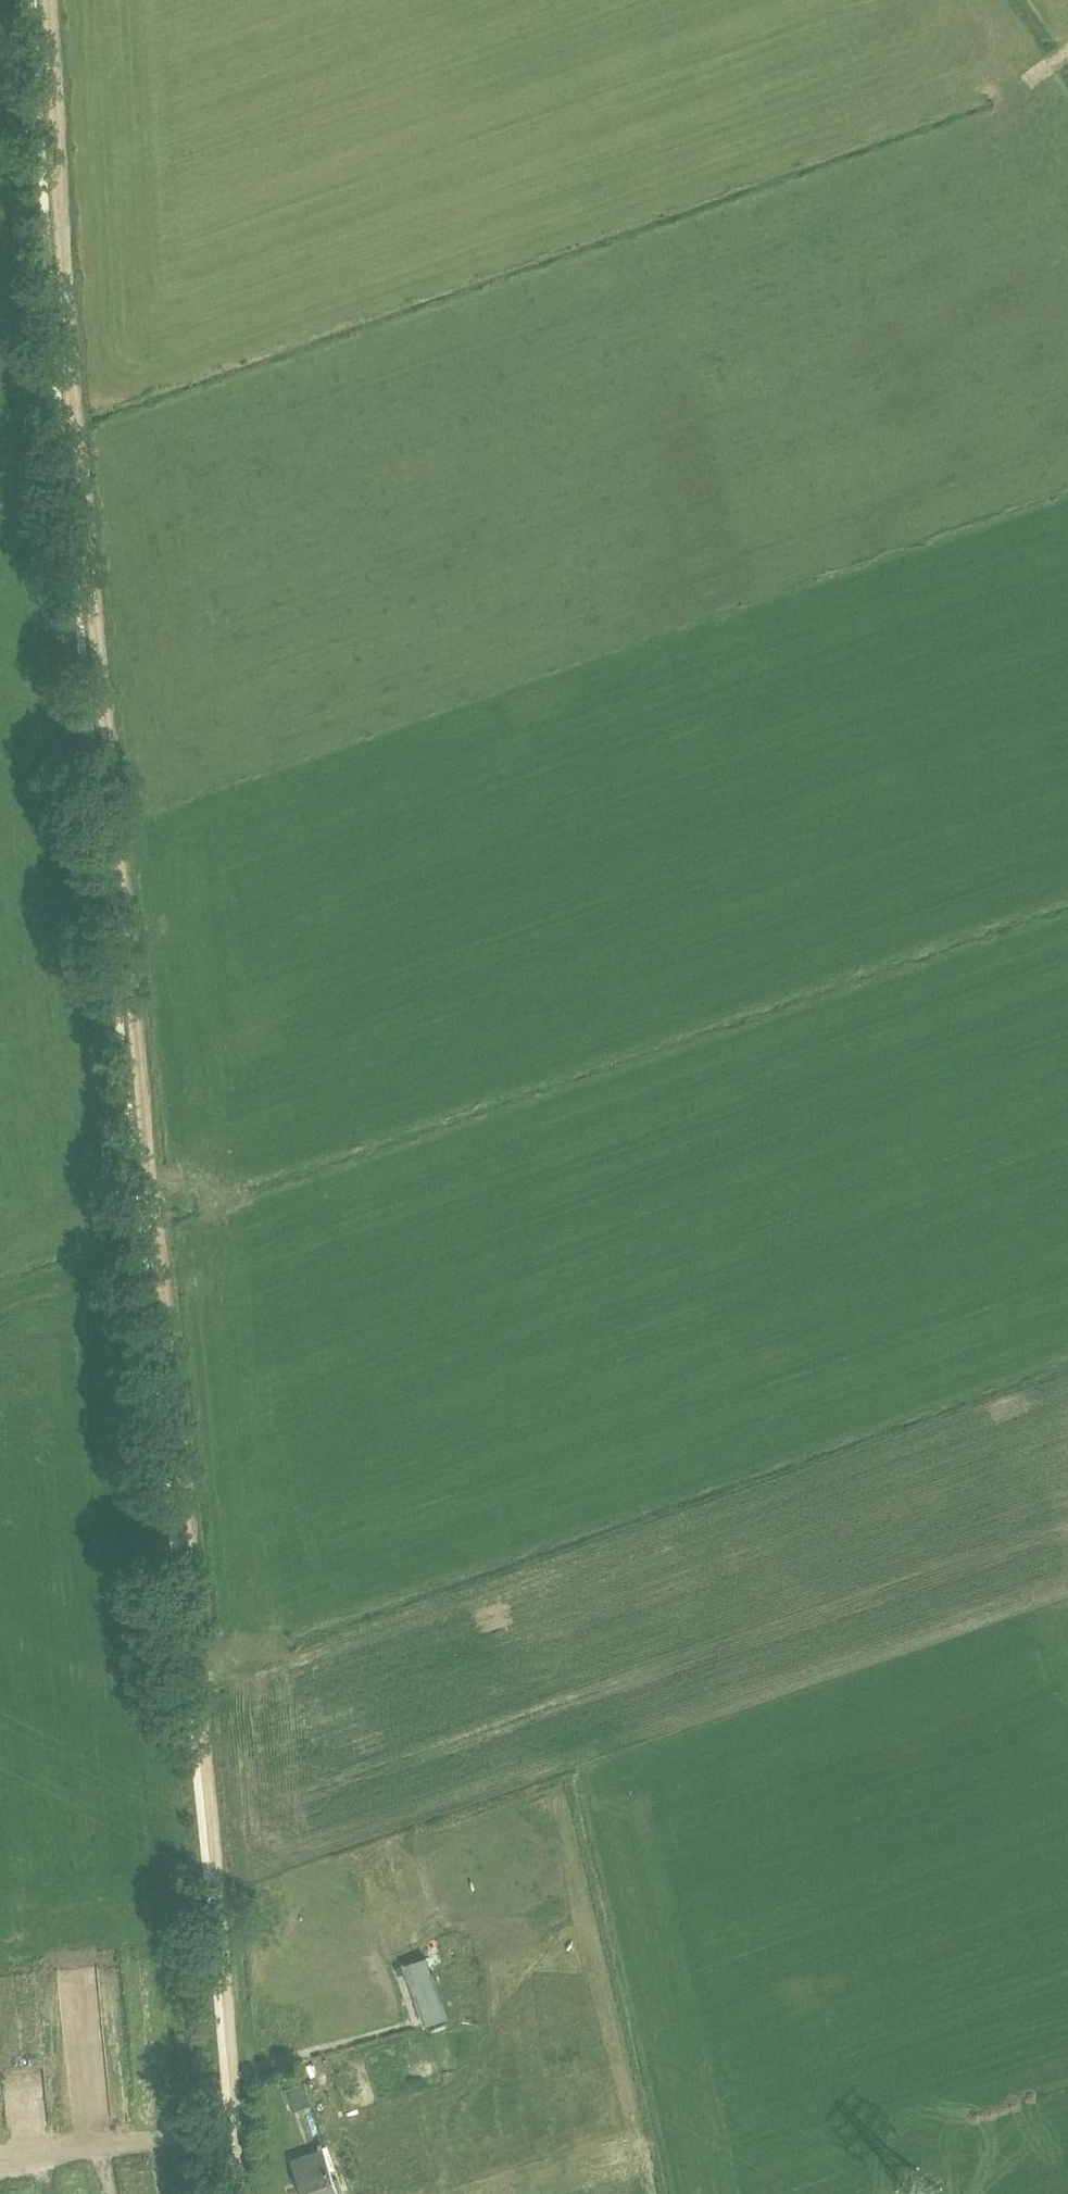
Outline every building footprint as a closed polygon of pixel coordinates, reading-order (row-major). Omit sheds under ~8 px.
[(322,2149),(293,2159),(300,2177),(305,2193),(338,2193),(322,2149)]
